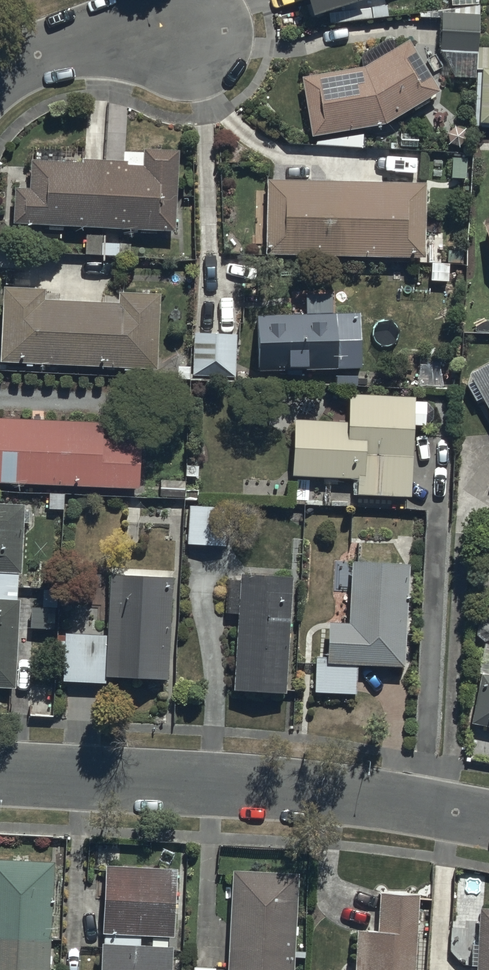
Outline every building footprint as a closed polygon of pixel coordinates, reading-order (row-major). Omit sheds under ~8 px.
[(474,75),(478,11),(439,9),(438,46),(452,75),(474,75)] [(366,61),(299,72),(309,131),(385,119),(438,87),(406,33),(394,40),(389,32),(359,50),(366,61)] [(478,45),(477,66),(481,66),(479,119),(488,120),(488,45),(478,45)] [(104,157),(66,156),(28,155),(27,183),(13,183),(12,219),(173,226),(175,145),(141,145),(140,148),(121,148),(121,157),(104,157)] [(423,179),(265,177),(264,248),(423,252),(423,179)] [(157,288),(117,288),(116,296),(42,294),(42,284),(0,283),(0,358),(23,359),(23,362),(30,362),(30,359),(121,362),(121,366),(129,366),(129,364),(155,365),(157,288)] [(359,365),(357,308),(334,310),(334,301),(291,302),(291,310),(255,311),(257,368),(285,367),(285,374),(301,374),(301,366),(359,365)] [(234,373),(234,331),(192,331),(191,372),(204,372),(204,379),(231,379),(231,373),(234,373)] [(471,372),(488,406),(488,362),(471,372)] [(409,492),(411,420),(423,421),(424,398),(414,398),(414,393),(346,391),(345,418),(292,417),(291,472),(356,473),(356,491),(409,492)] [(135,483),(137,435),(100,434),(100,418),(0,413),(0,479),(135,483)] [(17,595),(15,595),(16,571),(19,571),(21,519),(26,520),(27,509),(22,508),(22,500),(0,499),(0,684),(13,685),(14,651),(18,651),(19,639),(16,639),(17,595)] [(410,678),(414,571),(354,567),(347,630),(326,632),(331,666),(410,678)] [(175,577),(110,571),(101,678),(166,683),(175,577)] [(294,580),(242,576),(238,679),(286,681),(294,580)] [(478,671),(470,719),(488,722),(488,673),(478,671)] [(174,942),(139,940),(140,932),(174,934),(177,864),(119,862),(119,849),(97,848),(96,869),(105,869),(104,875),(96,875),(95,899),(103,900),(100,969),(173,969),(174,942)] [(53,858),(0,856),(0,969),(49,969),(53,858)] [(231,866),(226,969),(291,969),(296,867),(231,866)] [(416,890),(377,889),(376,928),(356,928),(354,969),(412,969),(416,890)] [(478,902),(477,941),(470,940),(469,964),(474,964),(473,969),(488,969),(488,903),(478,902)]
